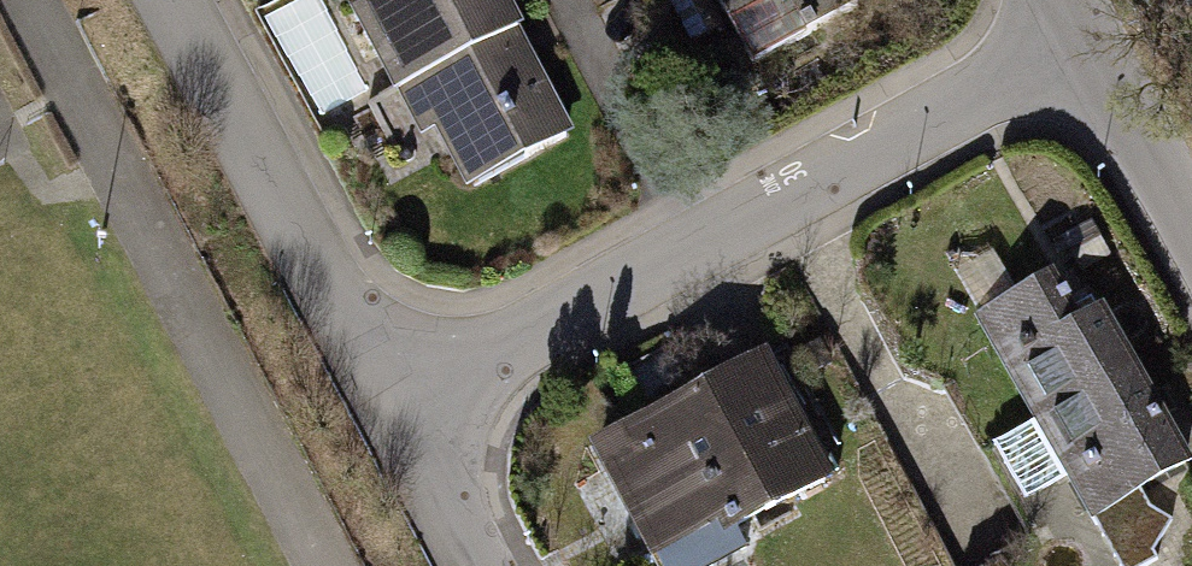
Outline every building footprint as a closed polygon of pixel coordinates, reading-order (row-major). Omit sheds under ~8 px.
[(354,3),(401,91),(424,79),(446,121),(441,124),(474,185),(566,137),(511,34),(517,31),(500,0),(359,0),(354,3)] [(705,89),(856,8),(851,0),(657,0),(705,89)] [(1092,224),(1065,239),(1079,263),(1106,249),(1092,224)] [(962,269),(974,304),(1012,292),(1000,256),(962,269)] [(1039,413),(1128,362),(1100,313),(1076,327),(1063,304),(1069,301),(1064,293),(1058,296),(1050,281),(985,319),(1039,413)] [(786,345),(661,412),(725,530),(735,525),(838,470),(827,450),(839,443),(786,345)] [(1091,515),(1119,565),(1148,565),(1158,560),(1154,553),(1170,521),(1148,507),(1138,489),(1184,462),(1128,362),(1039,413),(1042,418),(994,444),(1025,497),(1071,471),(1075,478),(1082,475),(1102,508),(1091,515)] [(735,525),(725,530),(661,412),(599,446),(664,565),(710,565),(746,546),(735,525)]
